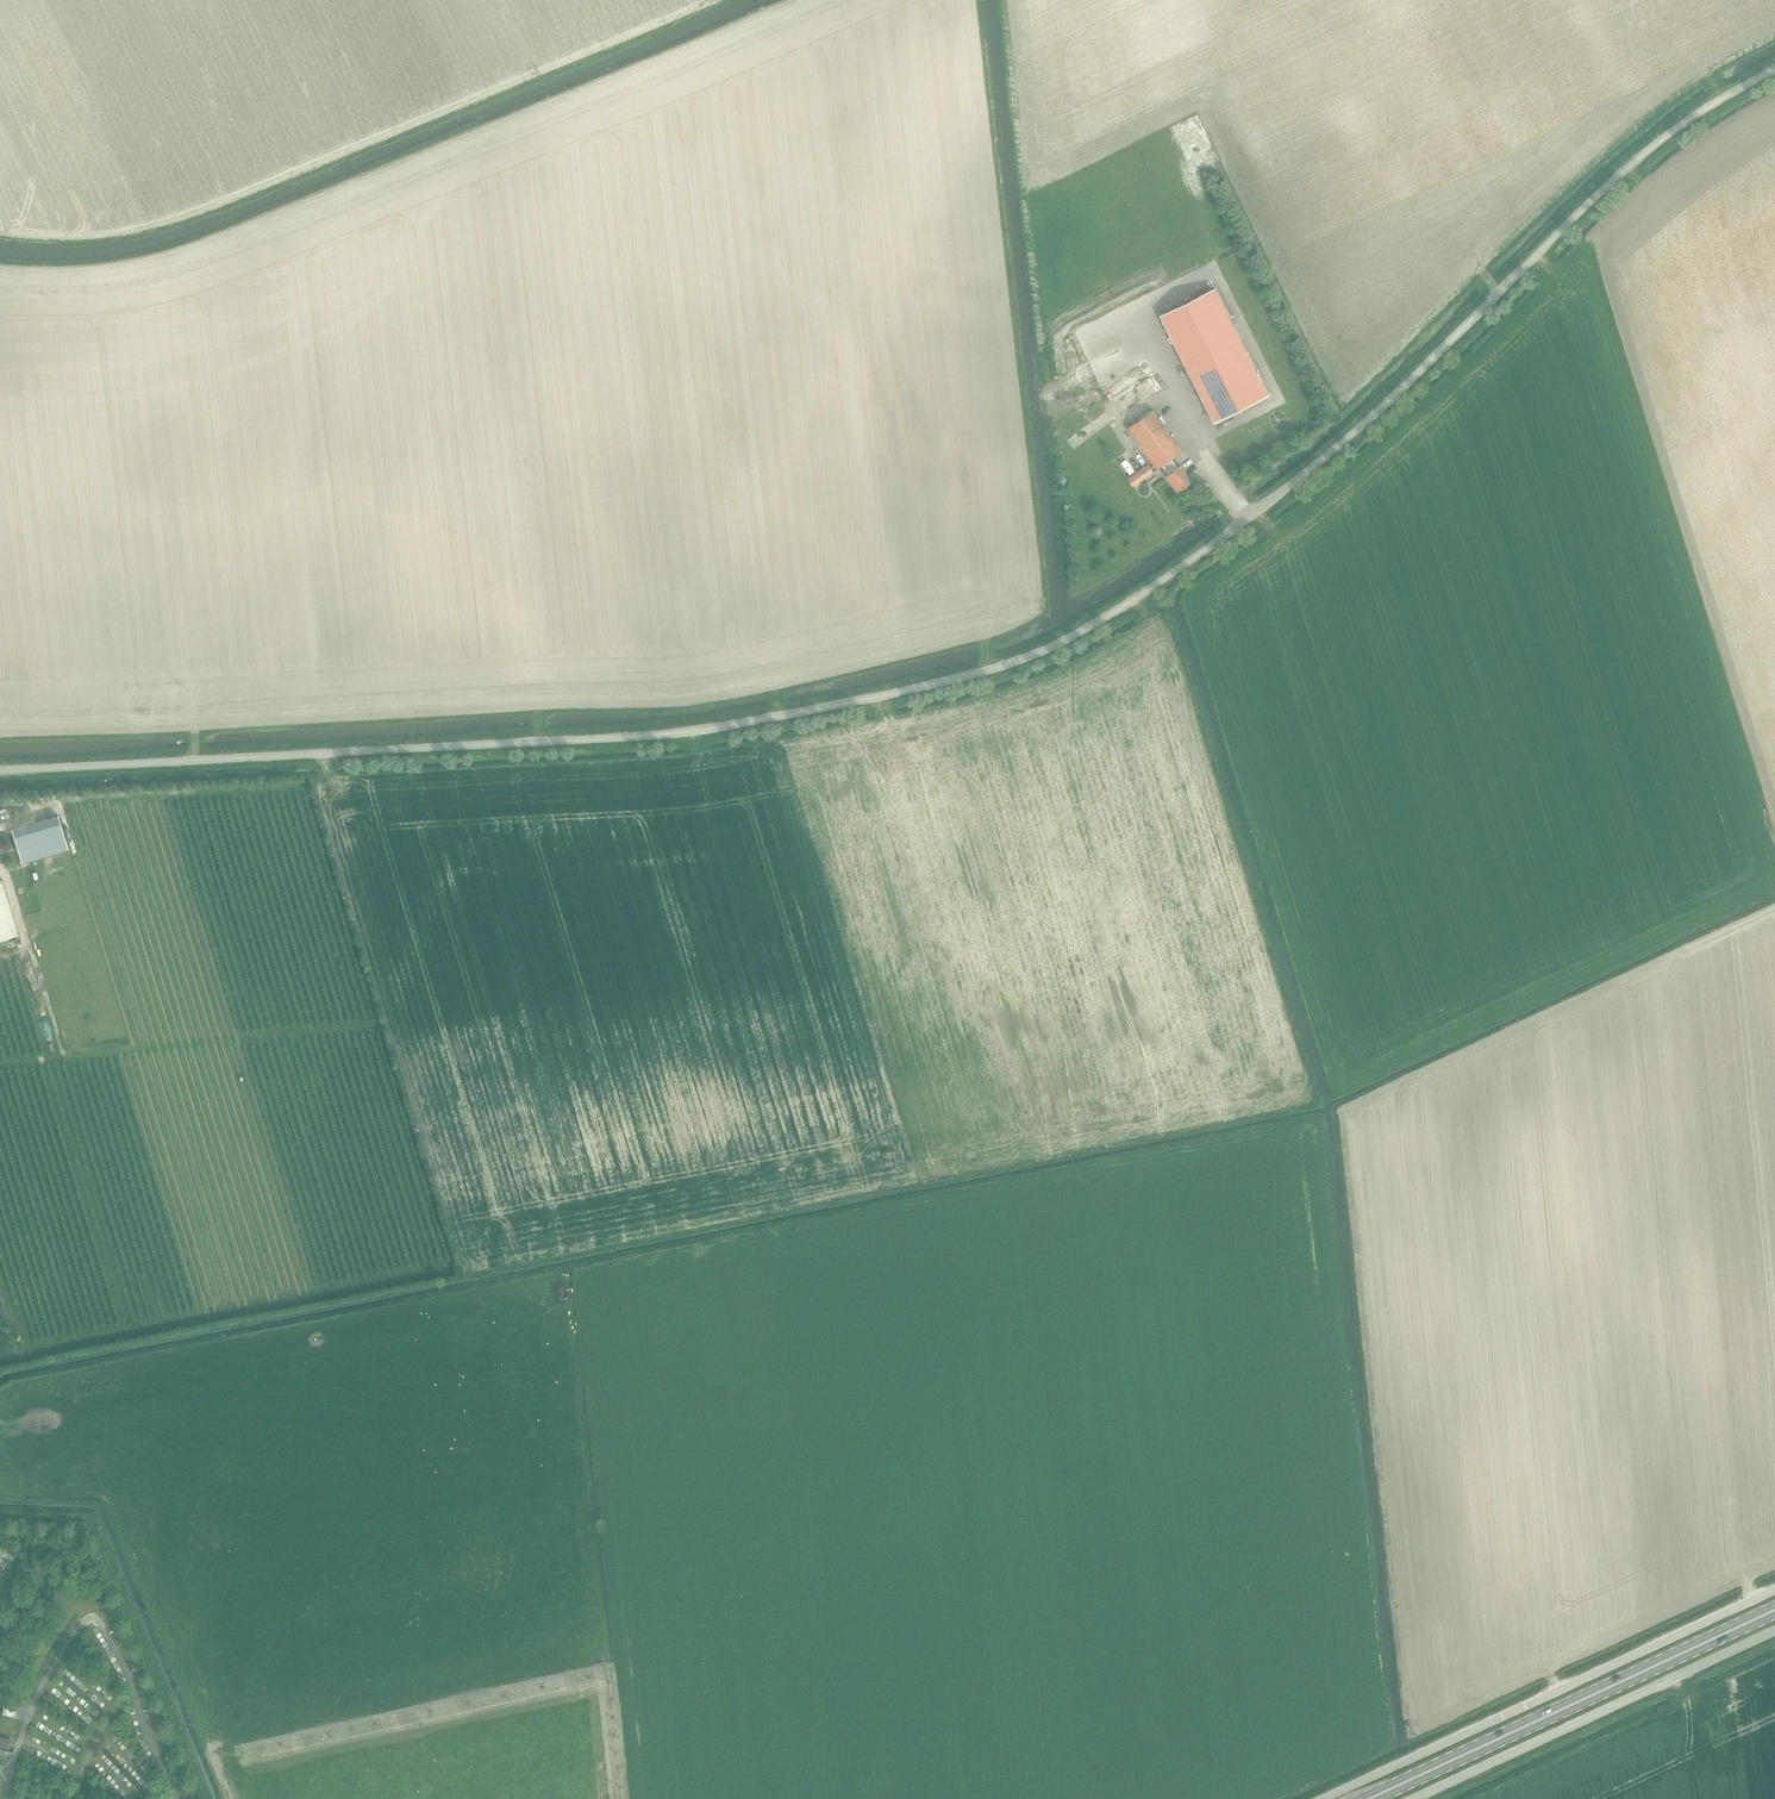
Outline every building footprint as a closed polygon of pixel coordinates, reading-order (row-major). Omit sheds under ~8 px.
[(1158,316),(1212,423),(1267,395),(1213,288),(1158,316)] [(1181,465),(1179,467),(1171,457),(1181,449),(1152,409),(1127,428),(1152,462),(1127,480),(1131,486),(1160,464),(1168,475),(1166,476),(1177,491),(1192,480),(1181,465)] [(11,828),(21,862),(68,849),(58,814),(11,828)] [(9,937),(0,907),(0,939),(9,937)] [(2,1713),(15,1716),(17,1706),(4,1704),(2,1713)] [(9,1747),(10,1739),(0,1737),(0,1746),(9,1747)]
